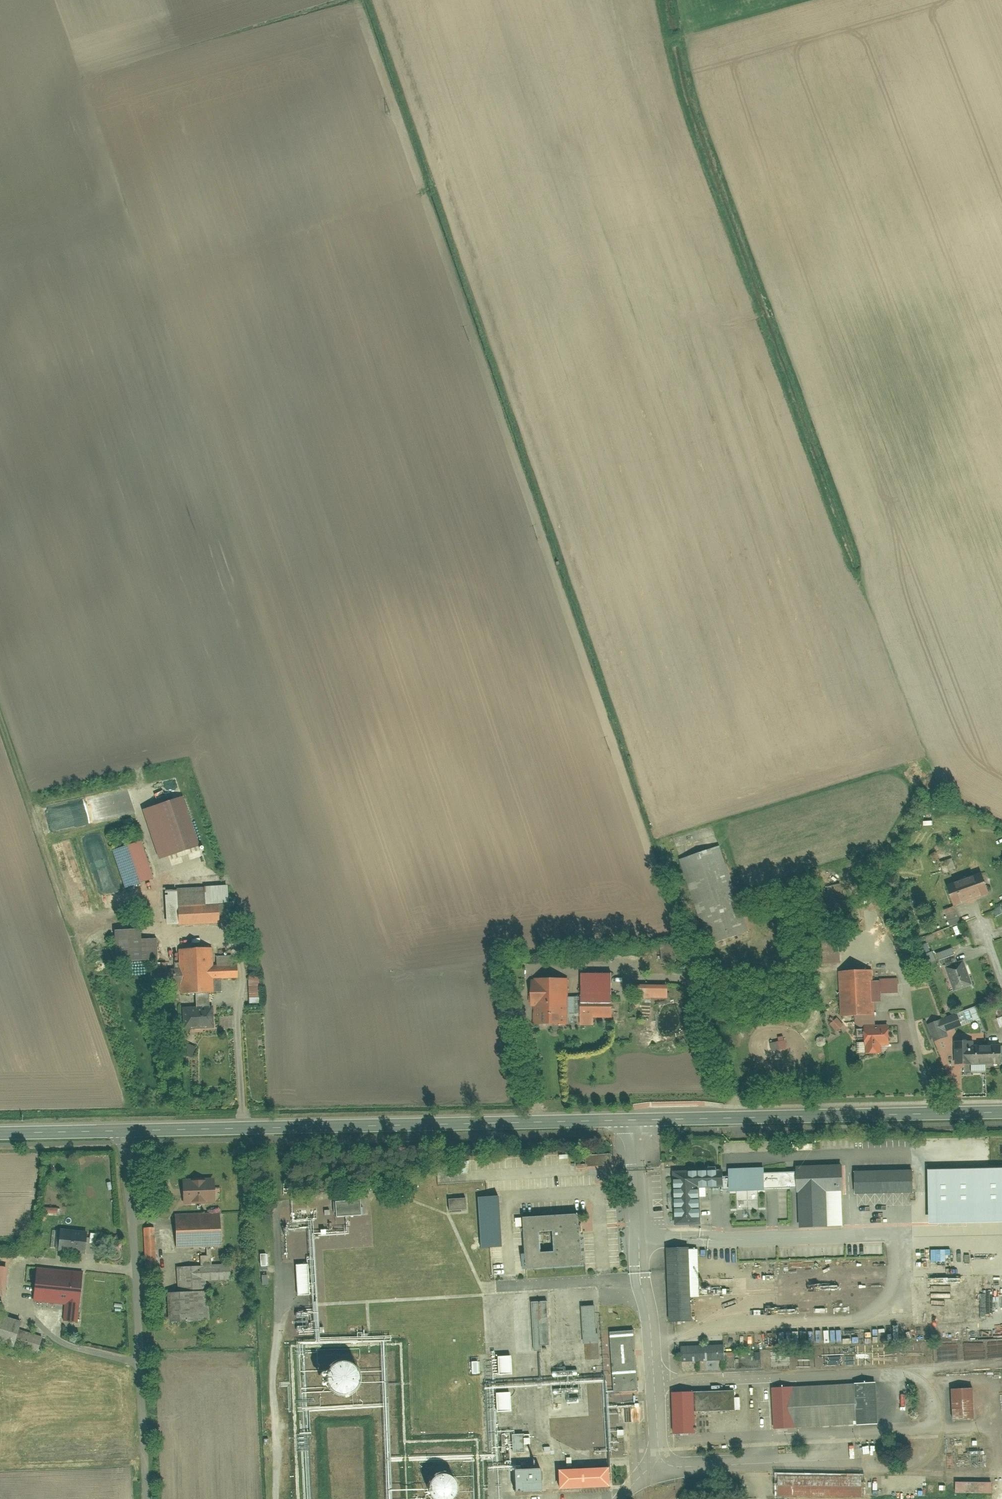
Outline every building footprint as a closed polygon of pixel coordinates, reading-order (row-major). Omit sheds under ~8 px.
[(185,798),(146,811),(162,857),(201,844),(185,798)] [(73,825),(98,821),(95,801),(72,804),(73,809),(54,812),(57,829),(70,827),(69,814),(74,813),(75,820),(72,820),(73,825)] [(142,845),(113,854),(125,891),(154,882),(142,845)] [(722,848),(682,861),(710,946),(750,933),(722,848)] [(981,870),(945,883),(953,906),(989,893),(981,870)] [(207,907),(179,908),(178,893),(164,893),(166,927),(220,925),(219,907),(231,907),(230,886),(206,887),(207,907)] [(142,931),(117,932),(118,961),(160,960),(159,939),(142,940),(142,931)] [(939,953),(942,960),(957,954),(955,948),(939,953)] [(217,950),(178,951),(179,1002),(217,1001),(217,982),(235,982),(234,961),(217,962),(217,950)] [(944,965),(953,991),(971,984),(962,959),(944,965)] [(859,973),(837,974),(838,1019),(860,1019),(859,973)] [(251,1003),(261,1003),(261,974),(251,974),(251,1003)] [(613,1019),(613,975),(582,976),(582,1019),(613,1019)] [(569,1023),(570,979),(536,978),(536,1004),(548,1004),(548,1023),(569,1023)] [(640,984),(639,997),(672,997),(672,984),(640,984)] [(892,1027),(864,1027),(864,1052),(892,1052),(892,1027)] [(772,1042),(774,1051),(789,1048),(787,1039),(772,1042)] [(954,1042),(955,1064),(1001,1063),(1001,1044),(974,1045),(974,1041),(954,1042)] [(667,1165),(670,1220),(696,1219),(694,1183),(720,1182),(719,1163),(667,1165)] [(750,1168),(723,1169),(724,1188),(795,1185),(794,1167),(773,1167),(772,1163),(750,1164),(750,1168)] [(846,1166),(799,1167),(801,1228),(848,1227),(846,1166)] [(934,1169),(935,1223),(1001,1222),(1001,1168),(934,1169)] [(920,1171),(862,1173),(862,1196),(920,1194),(920,1171)] [(213,1178),(181,1179),(182,1203),(214,1201),(213,1178)] [(482,1197),(484,1247),(506,1246),(504,1196),(482,1197)] [(452,1199),(453,1210),(469,1209),(469,1198),(452,1199)] [(365,1215),(364,1200),(339,1201),(340,1216),(365,1215)] [(219,1212),(175,1214),(176,1246),(221,1244),(219,1212)] [(579,1214),(524,1218),(527,1269),(582,1266),(579,1214)] [(153,1227),(142,1228),(144,1272),(155,1272),(153,1227)] [(87,1230),(64,1228),(62,1250),(84,1252),(87,1230)] [(952,1261),(952,1249),(934,1249),(934,1261),(952,1261)] [(688,1251),(664,1252),(667,1325),(690,1325),(688,1251)] [(312,1294),(310,1263),(298,1264),(300,1295),(312,1294)] [(176,1266),(177,1291),(206,1290),(206,1280),(229,1279),(228,1264),(176,1266)] [(83,1271),(38,1267),(35,1301),(63,1304),(78,1305),(80,1305),(83,1271)] [(177,1291),(164,1292),(166,1321),(207,1320),(206,1290),(177,1291)] [(550,1300),(535,1301),(538,1350),(545,1350),(545,1344),(553,1344),(550,1300)] [(78,1305),(63,1304),(62,1320),(76,1322),(78,1305)] [(600,1305),(585,1306),(587,1343),(601,1343),(600,1305)] [(0,1316),(0,1344),(13,1348),(19,1329),(21,1322),(0,1316)] [(19,1329),(13,1348),(37,1356),(43,1336),(19,1329)] [(615,1400),(641,1398),(636,1336),(611,1338),(615,1400)] [(721,1353),(679,1355),(680,1371),(722,1369),(721,1353)] [(349,1355),(328,1377),(354,1401),(374,1379),(349,1355)] [(502,1358),(503,1364),(513,1362),(511,1355),(502,1358)] [(481,1372),(480,1361),(471,1362),(472,1373),(481,1372)] [(903,1375),(766,1383),(768,1425),(905,1417),(903,1375)] [(964,1383),(942,1384),(944,1414),(945,1417),(966,1415),(964,1383)] [(499,1393),(500,1410),(514,1409),(513,1392),(499,1393)] [(673,1397),(675,1439),(698,1438),(697,1416),(737,1414),(736,1394),(673,1397)] [(527,1434),(514,1434),(515,1453),(528,1452),(527,1434)] [(857,1473),(771,1471),(771,1491),(857,1493),(857,1473)] [(608,1473),(554,1476),(555,1496),(609,1492),(608,1473)] [(436,1491),(436,1498),(465,1498),(465,1475),(434,1474),(434,1490),(436,1491)] [(509,1475),(510,1497),(537,1496),(536,1474),(509,1475)] [(996,1493),(996,1482),(959,1481),(959,1493),(996,1493)]
